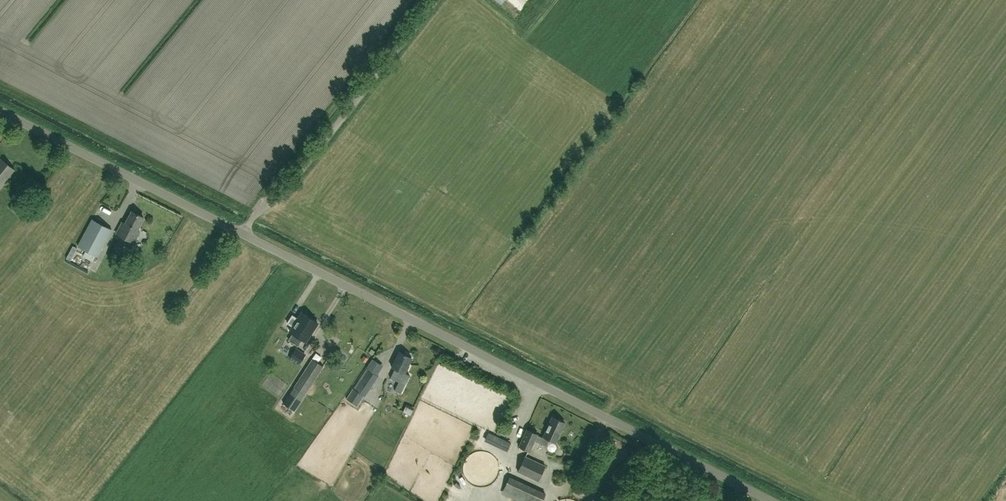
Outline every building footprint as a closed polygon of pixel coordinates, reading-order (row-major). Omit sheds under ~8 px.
[(14,170),(1,159),(0,160),(0,186),(14,170)] [(137,230),(144,217),(132,211),(125,224),(123,222),(117,233),(134,243),(140,231),(137,230)] [(97,256),(112,230),(92,219),(78,246),(97,256)] [(306,341),(318,322),(302,312),(290,331),(293,333),(289,340),(298,346),(303,339),(306,341)] [(300,365),(307,354),(297,347),(289,358),(300,365)] [(405,355),(399,352),(392,367),(395,369),(390,378),(398,382),(395,390),(401,393),(410,375),(406,373),(409,366),(408,365),(412,358),(410,357),(411,355),(406,353),(405,355)] [(305,394),(324,365),(313,358),(295,387),(305,394)] [(365,396),(370,388),(378,376),(369,370),(355,390),(365,396)] [(555,442),(554,442),(556,442),(565,422),(552,416),(543,437),(538,435),(538,434),(527,429),(519,446),(530,451),(535,440),(547,446),(547,445),(549,450),(552,452),(555,451),(557,447),(555,442)] [(488,433),(485,439),(508,449),(511,443),(488,433)] [(539,481),(546,465),(525,455),(518,471),(539,481)] [(509,478),(503,490),(528,500),(542,500),(545,493),(534,488),(534,489),(509,478)] [(436,494),(451,500),(456,500),(457,498),(438,489),(436,494)]
